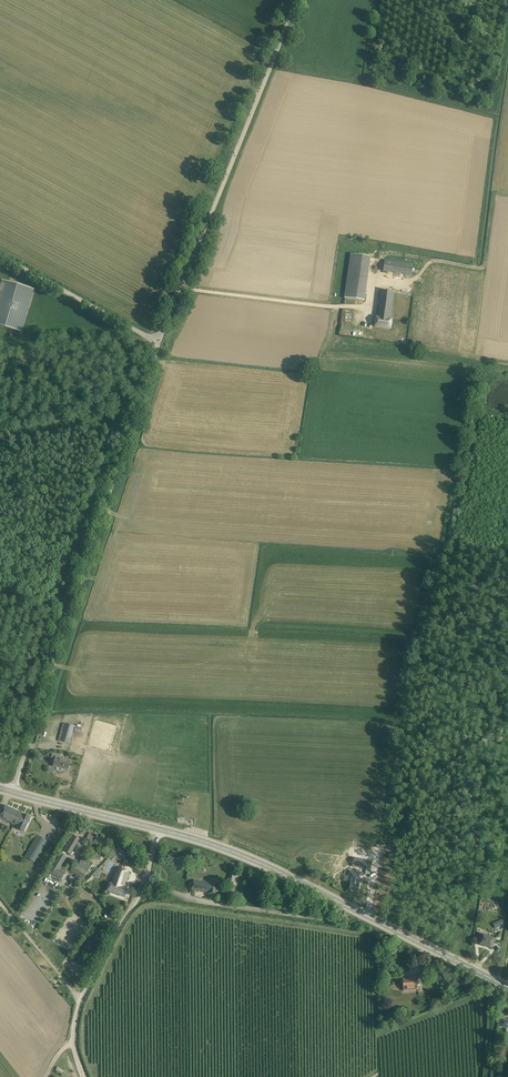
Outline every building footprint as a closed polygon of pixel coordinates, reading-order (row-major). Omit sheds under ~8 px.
[(351,254),(345,298),(365,301),(371,257),(351,254)] [(411,276),(413,265),(385,260),(383,271),(411,276)] [(22,332),(34,289),(2,280),(0,289),(0,325),(22,332)] [(377,317),(376,317),(375,327),(391,329),(392,319),(391,319),(395,292),(381,290),(377,317)] [(75,727),(66,724),(63,732),(62,732),(60,737),(62,737),(61,742),(70,744),(75,727)] [(71,757),(60,754),(58,758),(56,757),(54,766),(62,768),(62,769),(68,770),(70,761),(69,761),(71,757)] [(6,806),(0,818),(14,824),(18,816),(19,816),(20,813),(6,806)] [(17,828),(24,831),(31,817),(24,814),(24,815),(20,813),(19,816),(18,816),(14,824),(18,826),(17,828)] [(73,855),(80,838),(72,834),(65,851),(73,855)] [(104,851),(106,849),(110,844),(99,835),(95,840),(93,843),(104,851)] [(26,857),(34,862),(47,841),(38,836),(26,857)] [(61,854),(50,872),(62,879),(65,874),(59,870),(66,857),(61,854)] [(365,856),(364,860),(362,867),(371,868),(372,861),(373,858),(365,856)] [(82,879),(83,880),(88,873),(94,863),(83,857),(78,866),(75,864),(70,871),(76,875),(82,879)] [(111,883),(110,883),(107,891),(126,897),(129,890),(125,888),(130,872),(117,868),(111,883)] [(350,871),(348,883),(351,883),(350,889),(351,890),(353,890),(358,891),(359,884),(358,884),(360,877),(359,876),(359,873),(350,871)] [(233,885),(236,874),(230,872),(227,883),(233,885)] [(78,881),(80,882),(82,879),(76,875),(74,878),(73,877),(71,880),(74,882),(70,887),(73,889),(78,881)] [(207,894),(215,895),(216,892),(218,892),(219,886),(217,886),(217,881),(212,880),(212,882),(194,879),(192,890),(208,893),(207,894)] [(479,944),(492,948),(495,940),(482,935),(479,944)] [(88,940),(83,950),(92,956),(98,946),(88,940)] [(421,975),(422,975),(420,977),(422,979),(425,981),(430,976),(425,971),(421,975)] [(402,978),(404,991),(419,990),(418,977),(402,978)] [(502,1018),(500,1027),(507,1029),(507,1020),(502,1018)]
